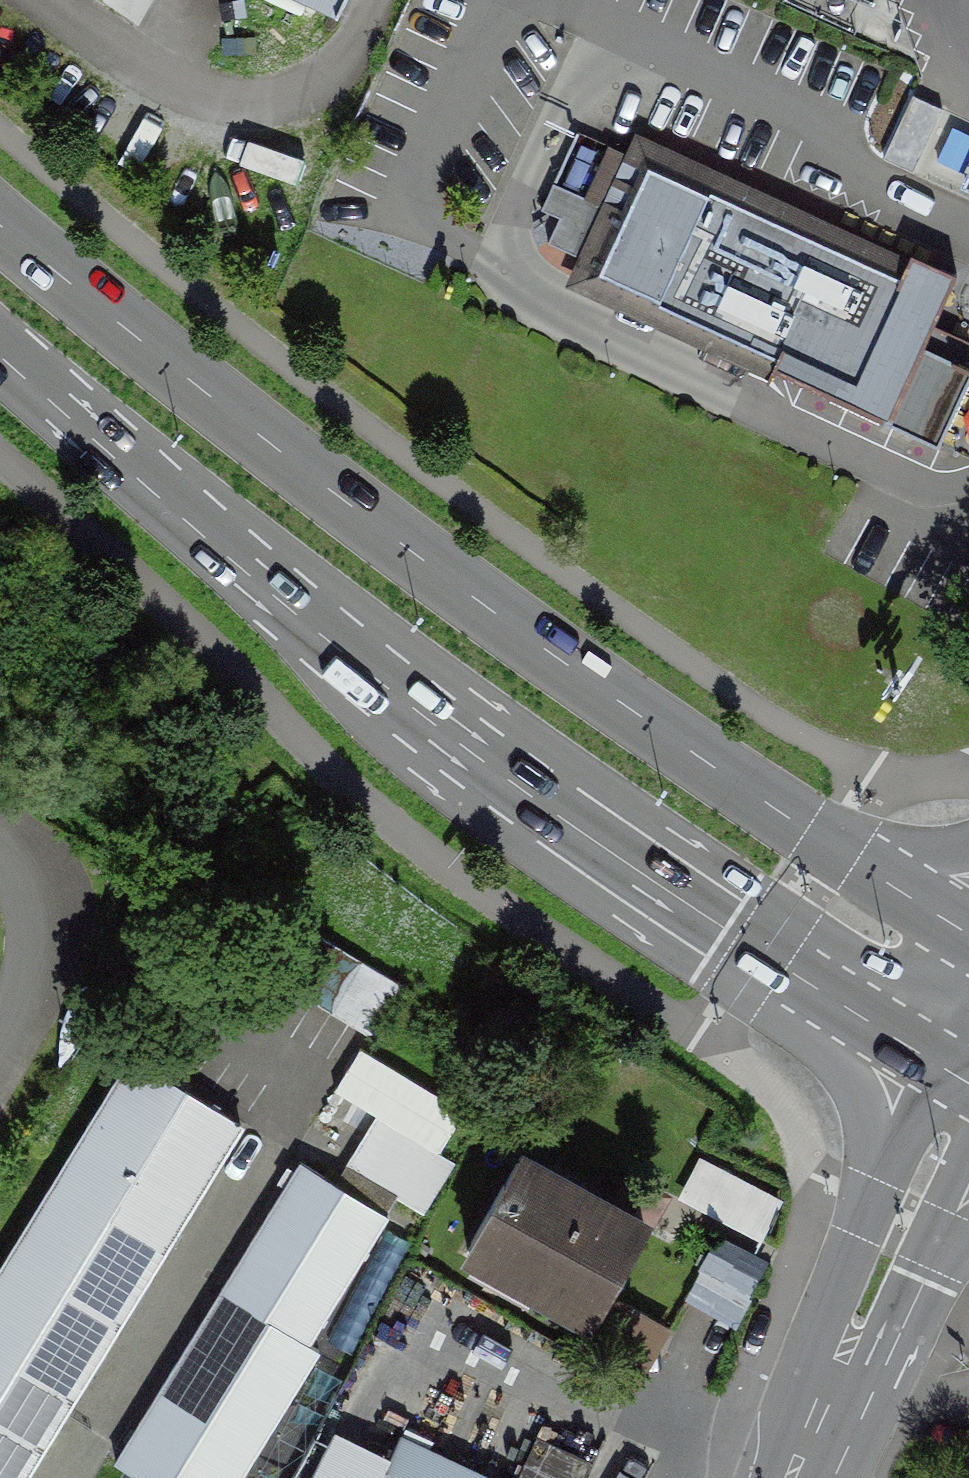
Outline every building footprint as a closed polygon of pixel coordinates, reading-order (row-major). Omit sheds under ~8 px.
[(330,11),(335,0),(306,0),(330,11)] [(339,16),(346,0),(335,0),(330,11),(339,16)] [(944,112),(913,98),(909,108),(883,164),(914,178),(940,121),(944,112)] [(631,151),(606,206),(552,182),(540,209),(560,218),(548,243),(582,258),(577,268),(636,295),(632,303),(923,436),(922,438),(939,446),(968,380),(968,366),(923,345),(950,287),(838,235),(834,245),(823,240),(828,230),(805,220),(807,215),(715,173),(709,187),(631,151)] [(403,990),(265,909),(235,960),(373,1041),(403,990)] [(241,1126),(132,1059),(0,1272),(0,1477),(23,1477),(241,1126)] [(378,1115),(347,1166),(399,1197),(425,1213),(456,1162),(378,1115)] [(605,1294),(650,1213),(624,1199),(619,1208),(522,1155),(507,1183),(505,1182),(474,1238),(477,1239),(470,1251),(534,1286),(539,1276),(593,1305),(587,1316),(591,1319),(605,1294)] [(701,1161),(686,1191),(765,1231),(780,1201),(701,1161)] [(116,1461),(142,1477),(241,1477),(320,1351),(308,1343),(387,1216),(336,1184),(302,1163),(116,1461)] [(336,1184),(387,1216),(399,1197),(347,1166),(336,1184)] [(574,1350),(632,1382),(665,1327),(605,1294),(591,1319),(574,1350)] [(593,1462),(538,1436),(518,1477),(586,1477),(593,1462)] [(435,1455),(425,1459),(420,1469),(393,1457),(384,1477),(484,1477),(435,1455)]
